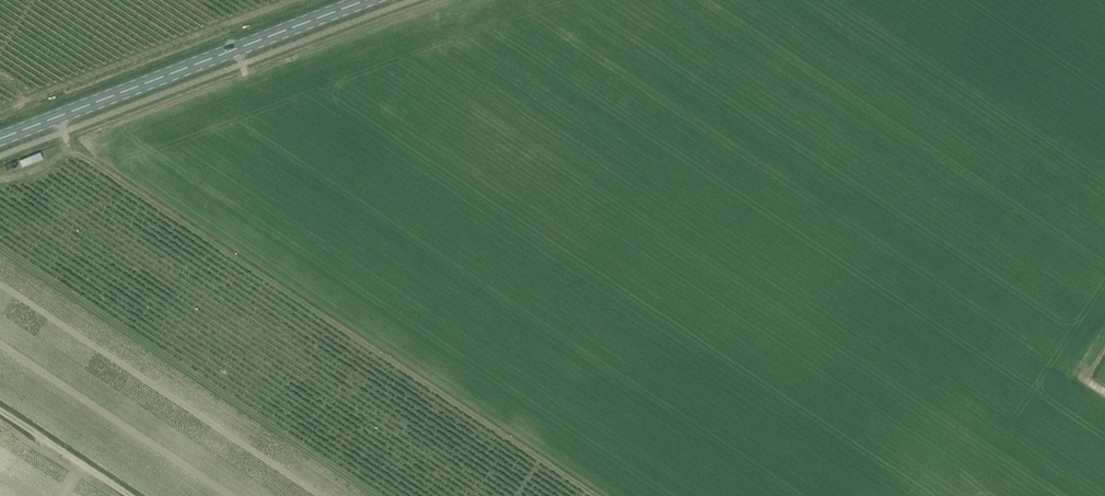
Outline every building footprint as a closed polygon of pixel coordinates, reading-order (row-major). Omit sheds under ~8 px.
[(19,159),(21,166),(43,160),(41,153),(19,159)]
